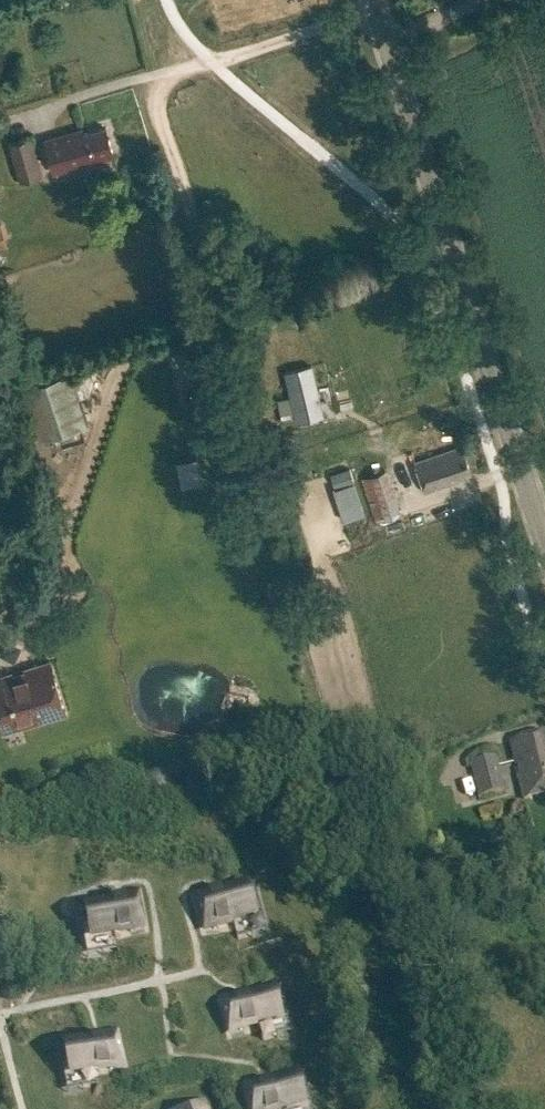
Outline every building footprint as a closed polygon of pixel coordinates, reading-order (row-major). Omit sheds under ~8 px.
[(45,139),(54,173),(114,155),(106,127),(84,133),(82,129),(45,139)] [(42,175),(31,137),(9,143),(20,181),(42,175)] [(310,366),(284,372),(296,423),(322,418),(310,366)] [(23,386),(41,439),(88,423),(70,370),(23,386)] [(414,462),(425,493),(453,483),(451,478),(470,471),(462,446),(414,462)] [(339,510),(358,502),(348,468),(327,475),(339,510)] [(385,471),(360,479),(373,518),(398,510),(385,471)] [(18,672),(34,722),(66,713),(50,662),(18,672)] [(2,732),(34,722),(18,672),(0,677),(0,725),(2,732)] [(524,800),(544,794),(544,734),(510,743),(524,800)] [(498,758),(472,764),(480,797),(506,791),(498,758)] [(245,891),(198,904),(205,933),(233,925),(236,935),(250,931),(247,921),(253,920),(245,891)] [(97,955),(126,956),(127,924),(128,924),(128,906),(97,905),(98,912),(87,912),(87,927),(98,927),(97,955)] [(272,991),(222,1004),(230,1034),(258,1027),(261,1036),(276,1032),(273,1023),(280,1021),(272,992),(272,991)] [(94,1071),(123,1064),(116,1034),(66,1046),(73,1076),(79,1075),(81,1084),(97,1081),(94,1071)] [(303,1108),(296,1077),(246,1090),(250,1108),(297,1108),(303,1108)]
